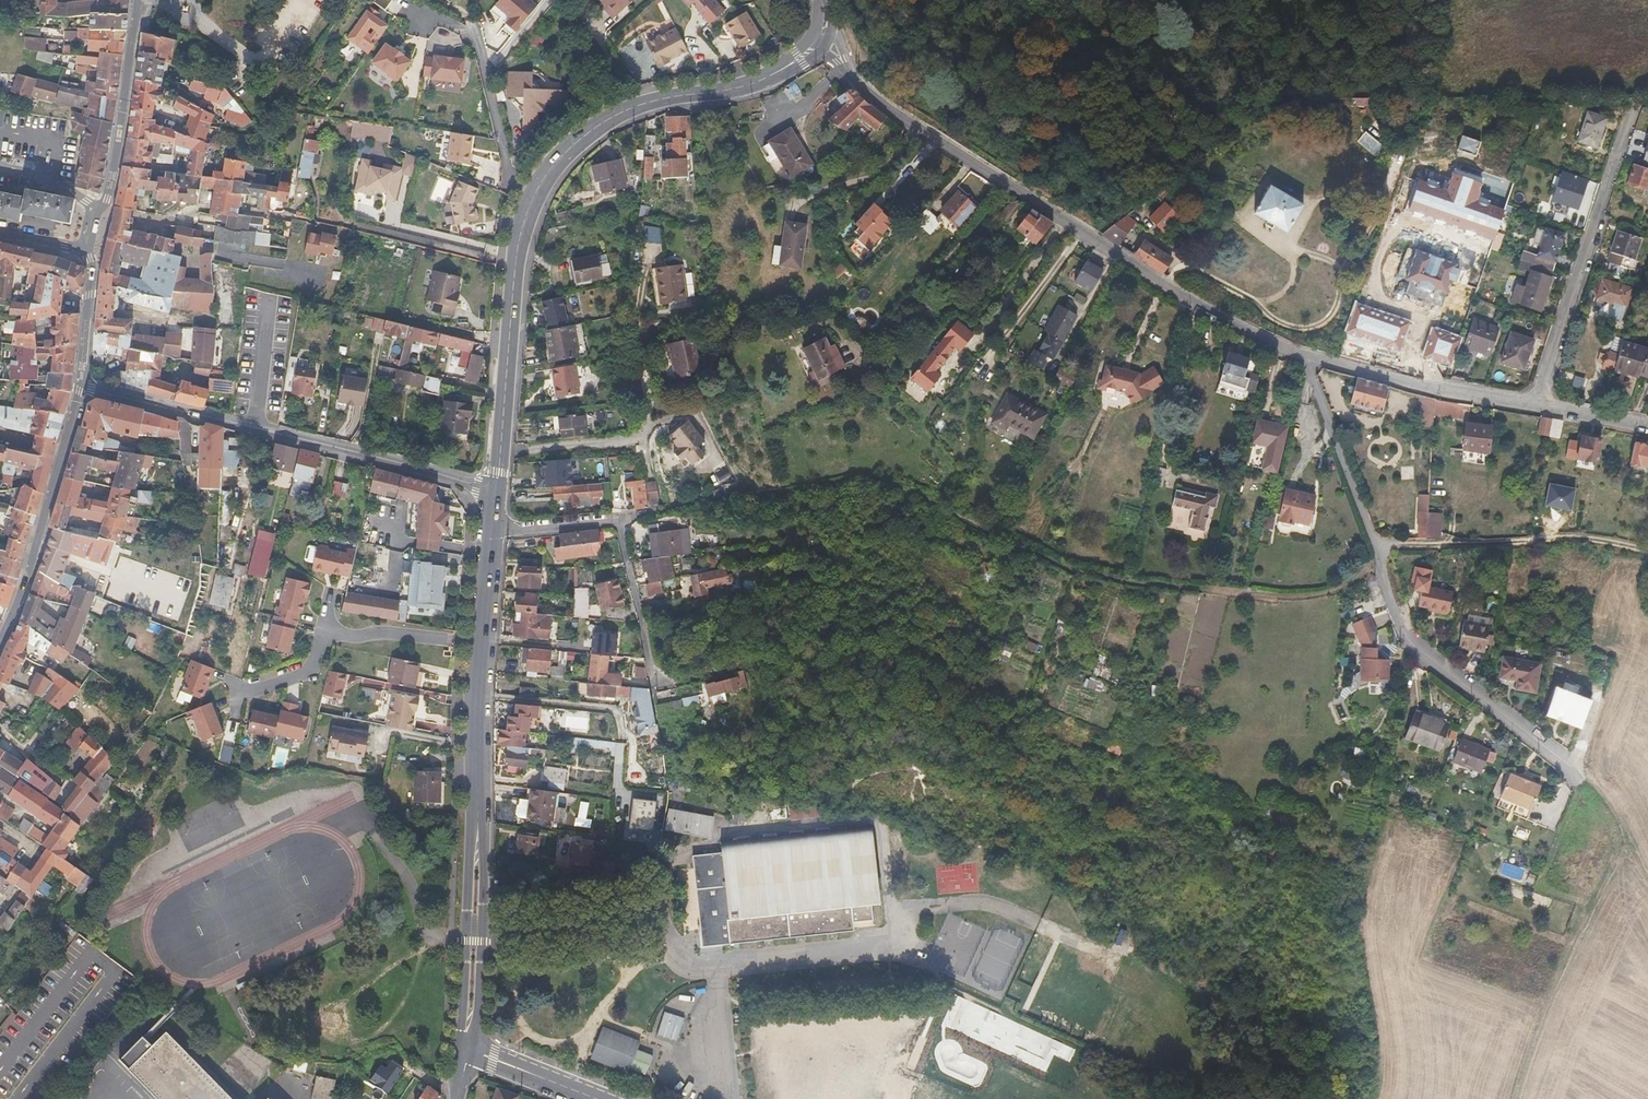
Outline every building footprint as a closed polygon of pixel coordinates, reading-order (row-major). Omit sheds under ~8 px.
[(127,0),(98,0),(98,3),(98,16),(128,14),(127,5),(127,0)] [(373,1),(385,9),(391,0),(374,0),(373,1)] [(537,6),(530,0),(500,0),(494,6),(510,18),(506,24),(515,32),(537,6)] [(612,14),(624,3),(628,7),(635,0),(600,0),(612,14)] [(717,0),(684,0),(690,7),(694,4),(706,19),(722,5),(717,0)] [(98,16),(98,3),(58,4),(58,6),(56,6),(56,16),(73,16),(91,16),(98,16)] [(374,15),(377,11),(370,5),(347,38),(368,53),(387,25),(377,17),(374,15)] [(733,39),(737,48),(740,47),(741,47),(762,38),(750,13),(730,22),(729,26),(732,31),(734,33),(736,32),(738,37),(733,39)] [(127,23),(128,14),(98,16),(91,16),(90,29),(100,29),(100,25),(116,27),(116,30),(126,31),(127,23)] [(126,37),(126,31),(116,30),(116,27),(100,25),(100,29),(90,29),(79,29),(80,40),(90,41),(125,42),(126,37)] [(688,51),(677,29),(648,44),(661,68),(671,63),(669,58),(677,54),(678,56),(688,51)] [(794,36),(791,31),(787,33),(788,35),(781,38),(779,36),(775,38),(775,39),(777,44),(794,36)] [(542,36),(530,33),(528,45),(539,47),(542,36)] [(170,66),(175,39),(141,34),(138,54),(153,55),(153,63),(164,65),(170,66)] [(25,35),(25,49),(47,50),(47,36),(25,35)] [(123,54),(125,42),(90,41),(89,50),(100,52),(123,54)] [(411,61),(402,55),(403,54),(394,48),(393,49),(385,43),(371,62),(387,73),(387,75),(394,80),(395,79),(397,80),(411,61)] [(73,52),(74,48),(63,46),(61,55),(76,56),(76,53),(73,52)] [(52,63),(54,54),(38,50),(36,59),(52,63)] [(120,82),(123,54),(100,52),(100,58),(77,57),(77,62),(99,66),(97,78),(120,82)] [(161,83),(164,65),(153,63),(153,55),(138,54),(135,80),(161,83)] [(216,82),(224,59),(210,55),(204,79),(216,82)] [(462,82),(465,60),(434,56),(433,59),(425,57),(423,76),(431,77),(431,79),(462,82)] [(89,75),(90,71),(76,67),(74,71),(89,75)] [(542,112),(549,105),(574,106),(574,91),(545,90),(541,83),(538,81),(533,79),(533,72),(508,72),(508,96),(515,96),(516,99),(518,103),(522,105),(525,106),(524,130),(542,131),(542,112)] [(52,101),(56,86),(18,76),(13,91),(29,97),(30,95),(52,101)] [(120,91),(120,82),(97,78),(96,84),(88,83),(86,93),(117,100),(119,101),(120,91)] [(198,106),(176,93),(169,87),(161,86),(161,83),(135,80),(132,109),(154,112),(155,98),(161,100),(163,96),(167,98),(165,102),(189,113),(211,123),(214,114),(207,110),(198,106)] [(211,95),(214,86),(199,82),(197,91),(211,95)] [(234,99),(224,86),(215,84),(211,100),(223,103),(226,106),(234,99)] [(114,116),(117,100),(86,93),(60,87),(56,102),(82,109),(114,116)] [(844,108),(859,96),(852,88),(836,100),(844,108)] [(887,118),(859,96),(844,108),(842,111),(834,117),(826,123),(846,132),(858,120),(877,131),(887,118)] [(834,117),(842,111),(834,103),(830,113),(834,117)] [(245,113),(238,104),(227,109),(242,116),(245,113)] [(113,123),(114,116),(82,109),(81,115),(113,123)] [(206,141),(211,127),(188,118),(186,128),(174,126),(174,123),(171,122),(169,122),(168,128),(166,128),(156,125),(156,121),(155,120),(155,121),(153,119),(154,112),(132,109),(131,119),(129,140),(172,145),(175,132),(206,141)] [(252,121),(245,113),(242,116),(227,109),(223,118),(242,126),(252,121)] [(1597,148),(1607,118),(1588,112),(1578,141),(1597,148)] [(113,123),(81,115),(73,113),(73,121),(84,124),(93,129),(111,133),(113,123)] [(211,123),(189,113),(188,118),(211,127),(211,123)] [(692,139),(691,118),(667,119),(667,132),(674,132),(674,145),(663,146),(663,178),(687,177),(686,139),(692,139)] [(77,188),(96,194),(99,195),(101,187),(106,163),(111,133),(93,129),(84,124),(73,121),(71,132),(83,135),(79,154),(80,156),(75,186),(77,188)] [(393,136),(394,127),(359,122),(357,135),(385,139),(386,134),(393,136)] [(320,154),(322,142),(314,140),(316,127),(309,126),(299,177),(311,180),(314,164),(321,165),(322,155),(320,154)] [(812,163),(790,128),(772,140),(781,155),(793,175),(812,163)] [(470,151),(472,135),(452,131),(448,160),(468,164),(468,162),(470,162),(472,152),(470,151)] [(1357,142),(1374,155),(1383,143),(1365,131),(1357,142)] [(208,154),(209,149),(219,151),(222,142),(220,141),(220,134),(212,139),(210,142),(206,141),(175,132),(172,145),(173,148),(173,151),(190,155),(190,161),(188,168),(203,170),(206,154),(208,154)] [(1475,154),(1480,139),(1463,133),(1457,148),(1475,154)] [(653,157),(654,135),(644,135),(643,179),(652,178),(652,157),(653,157)] [(171,156),(173,151),(173,148),(172,145),(129,140),(125,159),(145,162),(151,163),(153,154),(158,155),(171,156)] [(170,164),(171,156),(158,155),(157,162),(167,164),(170,164)] [(793,175),(781,155),(772,161),(784,181),(793,175)] [(396,200),(405,169),(387,164),(385,169),(373,166),(375,161),(365,158),(356,189),(375,195),(377,189),(389,193),(387,198),(396,200)] [(624,187),(618,158),(590,164),(593,180),(596,180),(599,193),(624,187)] [(144,170),(145,162),(125,159),(123,167),(144,170)] [(255,185),(256,177),(257,174),(254,174),(246,173),(247,164),(248,163),(237,161),(226,159),(224,174),(215,172),(213,179),(219,180),(255,185)] [(254,174),(255,166),(247,164),(246,173),(254,174)] [(1647,187),(1647,169),(1634,165),(1628,183),(1647,189),(1647,187)] [(159,193),(161,182),(152,180),(154,171),(144,170),(123,167),(119,188),(138,192),(140,192),(140,195),(145,196),(146,190),(159,193)] [(202,178),(203,170),(188,168),(187,175),(202,178)] [(162,177),(163,172),(154,171),(152,180),(161,182),(162,177)] [(1575,208),(1576,204),(1585,178),(1562,171),(1552,200),(1575,208)] [(1483,183),(1453,173),(1447,189),(1417,179),(1407,211),(1494,241),(1504,210),(1478,200),(1483,183)] [(293,184),(294,176),(282,174),(281,182),(293,184)] [(199,203),(202,186),(217,188),(219,180),(213,179),(202,178),(187,175),(181,175),(180,180),(178,202),(199,203)] [(438,176),(431,199),(443,203),(451,180),(438,176)] [(178,202),(180,180),(177,180),(162,177),(161,182),(159,193),(157,200),(159,201),(178,202)] [(266,186),(267,179),(256,177),(255,185),(266,186)] [(265,198),(267,186),(266,186),(255,185),(219,180),(217,188),(214,205),(241,208),(243,195),(260,197),(265,198)] [(470,206),(470,204),(471,199),(472,200),(477,188),(458,181),(450,202),(454,224),(475,220),(475,218),(476,216),(474,209),(473,208),(472,206),(470,206)] [(290,202),(293,184),(281,182),(280,188),(278,199),(278,201),(290,202)] [(1289,232),(1306,204),(1273,185),(1256,212),(1289,232)] [(278,199),(280,188),(267,186),(265,198),(264,210),(270,211),(272,200),(273,200),(273,198),(278,199)] [(139,202),(137,200),(138,192),(119,188),(117,197),(115,207),(126,209),(134,211),(138,211),(139,202)] [(65,199),(59,197),(27,191),(26,199),(0,193),(0,217),(21,221),(23,214),(70,224),(75,201),(65,199)] [(957,226),(974,207),(957,192),(940,211),(957,226)] [(1178,217),(1164,203),(1150,217),(1151,219),(1163,231),(1178,217)] [(868,251),(892,223),(885,217),(885,215),(873,204),(855,225),(863,232),(856,241),(868,251)] [(239,216),(241,208),(214,205),(212,216),(218,217),(220,213),(239,216)] [(133,218),(134,211),(126,209),(115,207),(113,215),(133,218)] [(1563,222),(1565,213),(1552,209),(1550,218),(1563,222)] [(1053,223),(1041,215),(1031,210),(1017,229),(1025,237),(1036,245),(1053,223)] [(264,228),(266,220),(239,216),(220,213),(218,217),(218,222),(228,224),(227,230),(229,233),(243,234),(245,233),(257,234),(263,235),(264,228)] [(128,244),(131,231),(130,229),(131,227),(133,227),(133,224),(132,222),(133,218),(113,215),(112,219),(111,226),(109,239),(128,244)] [(1118,245),(1134,222),(1126,216),(1102,234),(1118,245)] [(800,267),(807,224),(786,221),(783,244),(775,243),(772,263),(800,267)] [(194,238),(195,231),(183,229),(177,227),(176,235),(174,240),(176,242),(198,247),(203,246),(204,240),(194,238)] [(1554,262),(1564,235),(1546,228),(1537,256),(1554,262)] [(255,247),(257,234),(245,233),(243,234),(229,233),(227,230),(217,229),(216,234),(218,234),(217,242),(255,247)] [(155,250),(159,237),(131,231),(128,244),(155,250)] [(1634,259),(1641,239),(1618,231),(1611,252),(1613,252),(1607,268),(1629,275),(1631,268),(1629,267),(1632,258),(1634,259)] [(335,255),(340,236),(325,232),(324,235),(310,232),(304,252),(319,256),(321,251),(335,255)] [(173,255),(176,242),(174,240),(159,237),(155,250),(173,255)] [(113,275),(112,286),(173,300),(176,291),(181,267),(182,258),(173,255),(155,250),(128,244),(109,239),(102,272),(113,275)] [(1171,259),(1144,241),(1135,256),(1162,274),(1171,259)] [(32,252),(33,250),(2,243),(0,251),(0,263),(8,264),(28,269),(32,252)] [(1460,269),(1456,268),(1458,263),(1408,246),(1398,275),(1418,282),(1416,287),(1435,294),(1437,288),(1448,292),(1453,278),(1457,280),(1460,269)] [(1099,263),(1104,255),(1094,249),(1089,258),(1099,263)] [(41,306),(55,258),(43,255),(32,252),(28,269),(24,283),(27,283),(28,277),(31,277),(32,273),(37,274),(33,301),(30,300),(29,303),(19,302),(18,306),(5,305),(3,318),(31,320),(33,304),(41,306)] [(1551,272),(1554,262),(1537,256),(1523,252),(1520,261),(1551,272)] [(215,294),(215,279),(216,265),(219,254),(212,254),(203,257),(202,280),(186,279),(188,268),(181,267),(176,291),(191,292),(215,294)] [(601,277),(597,257),(597,255),(569,261),(574,284),(601,277)] [(81,295),(85,268),(74,264),(55,258),(41,306),(33,304),(31,320),(30,324),(51,321),(58,319),(61,293),(79,295),(81,295)] [(1090,291),(1102,270),(1086,261),(1074,282),(1090,291)] [(1551,272),(1520,261),(1518,268),(1531,272),(1549,278),(1551,272)] [(832,272),(837,278),(847,268),(841,262),(832,272)] [(8,264),(0,263),(0,275),(6,276),(8,264)] [(660,309),(659,305),(685,302),(680,264),(649,268),(654,309),(660,309)] [(215,279),(225,267),(216,265),(215,279)] [(1489,282),(1493,273),(1483,269),(1480,278),(1489,282)] [(457,307),(461,293),(456,291),(460,277),(434,270),(426,299),(433,301),(431,309),(454,316),(457,307)] [(173,300),(112,286),(113,275),(102,272),(101,276),(97,318),(114,319),(115,310),(119,311),(120,303),(119,298),(126,300),(125,303),(162,313),(163,311),(171,313),(172,307),(173,300)] [(1540,312),(1551,279),(1549,278),(1531,272),(1525,289),(1518,286),(1512,302),(1540,312)] [(8,276),(6,276),(0,275),(0,299),(3,300),(8,276)] [(1621,322),(1632,288),(1602,278),(1591,312),(1621,322)] [(189,310),(191,292),(176,291),(173,300),(172,307),(174,310),(189,310)] [(213,311),(215,294),(191,292),(189,310),(213,311)] [(1083,302),(1086,296),(1076,292),(1074,298),(1083,302)] [(566,329),(563,297),(543,302),(546,331),(566,329)] [(318,312),(320,303),(303,299),(301,308),(318,312)] [(570,311),(578,309),(576,299),(568,300),(570,311)] [(1409,320),(1358,304),(1346,333),(1399,351),(1409,320)] [(1061,339),(1064,333),(1067,335),(1068,334),(1052,324),(1062,307),(1059,306),(1046,331),(1050,333),(1040,352),(1055,360),(1064,341),(1061,339)] [(1068,334),(1077,315),(1062,307),(1052,324),(1068,334)] [(36,347),(74,344),(77,315),(58,319),(51,321),(51,332),(45,333),(43,334),(42,338),(45,339),(51,339),(51,341),(28,343),(28,339),(17,338),(16,348),(36,347)] [(164,354),(165,338),(135,335),(134,336),(131,335),(132,321),(114,319),(97,318),(96,331),(119,334),(118,346),(133,348),(141,350),(158,353),(164,354)] [(5,332),(14,333),(15,320),(5,319),(5,332)] [(405,338),(408,325),(386,319),(383,332),(405,338)] [(1489,355),(1498,329),(1474,320),(1467,338),(1460,335),(1457,343),(1489,355)] [(962,351),(974,335),(958,322),(913,379),(929,392),(930,391),(942,376),(936,371),(956,347),(962,351)] [(29,333),(30,324),(18,327),(17,338),(28,339),(29,336),(29,333)] [(434,344),(438,332),(411,325),(408,338),(434,344)] [(212,360),(214,329),(194,327),(192,353),(192,358),(212,360)] [(1460,335),(1433,327),(1423,357),(1450,366),(1460,335)] [(584,360),(580,328),(566,329),(546,331),(543,332),(546,352),(548,352),(550,364),(584,360)] [(148,392),(151,370),(139,368),(141,350),(133,348),(118,346),(119,334),(96,331),(95,345),(94,365),(102,365),(103,359),(105,359),(106,355),(129,358),(126,374),(123,374),(121,385),(148,392)] [(1522,369),(1533,339),(1511,332),(1501,362),(1522,369)] [(471,353),(474,341),(441,333),(439,343),(462,349),(457,366),(466,369),(471,353)] [(177,352),(178,344),(175,341),(165,338),(164,354),(173,357),(176,357),(177,352)] [(667,361),(670,360),(674,379),(687,376),(687,373),(700,370),(693,338),(664,344),(667,361)] [(845,369),(834,346),(829,349),(824,339),(803,349),(819,382),(845,369)] [(1639,374),(1647,350),(1647,349),(1623,341),(1614,368),(1638,375),(1639,374)] [(404,366),(410,344),(404,342),(398,365),(404,366)] [(72,376),(74,344),(36,347),(34,360),(43,361),(46,357),(50,357),(50,374),(72,376)] [(34,360),(36,347),(16,348),(15,363),(34,365),(34,360)] [(205,407),(210,388),(192,384),(191,382),(173,377),(172,380),(170,380),(169,383),(162,381),(162,379),(161,378),(164,354),(158,353),(141,350),(139,368),(151,370),(148,392),(165,397),(176,402),(178,400),(205,407)] [(1647,350),(1639,374),(1647,377),(1647,351),(1647,350)] [(475,383),(482,356),(471,353),(466,369),(463,380),(475,383)] [(1259,376),(1252,374),(1247,372),(1250,361),(1250,360),(1228,353),(1227,355),(1226,354),(1224,355),(1223,360),(1223,362),(1225,363),(1218,386),(1244,394),(1246,388),(1255,391),(1259,376)] [(1252,374),(1256,363),(1250,361),(1247,372),(1252,374)] [(33,376),(34,365),(15,363),(13,379),(31,381),(33,376)] [(441,380),(417,374),(397,369),(379,365),(377,378),(421,388),(420,393),(438,397),(441,380)] [(1071,388),(1078,376),(1061,366),(1055,379),(1071,388)] [(1165,384),(1155,368),(1140,376),(1139,374),(1129,371),(1130,369),(1123,367),(1123,370),(1107,366),(1103,380),(1101,380),(1098,388),(1108,391),(1109,388),(1126,393),(1134,405),(1152,394),(1151,393),(1165,384)] [(578,394),(577,387),(573,367),(551,371),(556,399),(578,394)] [(314,396),(320,374),(295,370),(290,373),(288,391),(291,393),(314,396)] [(70,395),(72,376),(50,374),(48,374),(47,375),(47,377),(41,376),(40,388),(46,388),(46,391),(50,392),(70,395)] [(364,405),(367,379),(342,376),(338,401),(348,403),(348,404),(354,405),(355,404),(364,405)] [(1382,413),(1389,386),(1357,378),(1351,404),(1382,413)] [(24,393),(25,388),(14,386),(11,395),(22,397),(24,393)] [(65,416),(70,395),(50,392),(47,405),(34,402),(35,400),(22,397),(11,395),(6,409),(65,416)] [(1035,438),(1047,414),(1010,394),(994,423),(1008,431),(1011,425),(1035,438)] [(1433,427),(1435,399),(1420,395),(1419,416),(1421,416),(1420,425),(1433,427)] [(140,433),(145,410),(145,408),(98,399),(90,404),(84,428),(106,437),(107,432),(106,428),(111,426),(112,427),(113,430),(138,435),(140,433)] [(466,433),(468,417),(470,416),(472,404),(444,400),(441,430),(466,433)] [(65,416),(6,409),(0,408),(0,427),(31,433),(29,445),(15,442),(12,452),(53,460),(56,447),(65,416)] [(178,439),(175,422),(165,418),(145,410),(140,433),(179,442),(178,439)] [(559,417),(560,431),(560,439),(587,436),(586,428),(581,428),(580,415),(559,417)] [(1548,436),(1551,419),(1540,416),(1537,434),(1548,436)] [(188,440),(188,425),(183,422),(181,419),(177,417),(175,419),(175,422),(178,439),(188,440)] [(1560,438),(1563,421),(1552,419),(1549,436),(1560,438)] [(1277,472),(1288,427),(1259,420),(1248,465),(1277,472)] [(705,442),(688,421),(668,437),(679,450),(674,454),(681,462),(686,459),(692,467),(705,457),(698,448),(705,442)] [(1489,453),(1492,427),(1467,423),(1463,449),(1489,453)] [(235,470),(242,440),(220,437),(220,429),(205,425),(202,427),(200,427),(198,456),(188,456),(181,455),(182,465),(211,468),(235,470)] [(90,445),(104,444),(106,437),(84,428),(81,427),(73,453),(87,455),(90,445)] [(432,450),(434,435),(423,434),(422,449),(432,450)] [(123,446),(120,443),(119,440),(106,437),(104,444),(122,448),(123,446)] [(1597,462),(1601,439),(1590,437),(1589,438),(1582,437),(1577,458),(1597,462)] [(188,456),(188,440),(178,439),(179,442),(181,455),(188,456)] [(1646,447),(1646,445),(1636,443),(1630,466),(1632,467),(1638,469),(1641,468),(1642,466),(1647,467),(1647,448),(1646,447)] [(120,458),(122,448),(104,444),(102,453),(97,453),(96,456),(120,458)] [(289,473),(294,450),(274,445),(269,469),(289,473)] [(8,451),(8,449),(0,447),(0,465),(4,466),(8,451)] [(87,480),(90,472),(94,473),(96,465),(118,470),(115,485),(134,489),(145,453),(122,448),(120,458),(96,456),(87,455),(73,453),(68,466),(65,477),(87,480)] [(29,482),(33,484),(31,490),(43,493),(45,487),(53,460),(12,452),(8,451),(4,466),(24,473),(24,474),(31,477),(29,482)] [(311,482),(317,457),(298,452),(292,478),(311,482)] [(398,497),(403,475),(376,467),(367,494),(382,497),(396,501),(398,497)] [(1163,487),(1168,469),(1157,467),(1153,485),(1163,487)] [(441,484),(403,475),(398,497),(419,503),(416,538),(418,538),(418,549),(441,552),(442,540),(444,540),(445,533),(451,533),(453,512),(447,511),(447,503),(438,500),(441,484)] [(112,499),(82,495),(87,480),(65,477),(63,484),(56,505),(126,516),(133,518),(136,500),(149,503),(151,491),(134,489),(115,485),(112,499)] [(12,482),(0,479),(0,495),(7,497),(10,490),(12,482)] [(647,496),(645,483),(645,480),(626,483),(627,488),(632,487),(636,510),(649,509),(647,496)] [(655,495),(654,482),(645,483),(647,496),(655,495)] [(330,498),(335,499),(343,501),(346,487),(333,483),(330,498)] [(602,496),(601,485),(553,488),(555,500),(569,499),(570,507),(599,505),(599,497),(600,497),(602,496)] [(43,493),(31,490),(21,487),(19,492),(10,490),(7,497),(0,495),(0,503),(14,507),(12,511),(35,516),(43,493)] [(1215,507),(1218,495),(1206,492),(1205,495),(1177,489),(1173,506),(1193,511),(1189,527),(1206,531),(1211,506),(1215,507)] [(1315,497),(1287,491),(1280,489),(1274,512),(1281,513),(1279,525),(1281,529),(1288,531),(1292,529),(1310,533),(1312,524),(1309,523),(1315,497)] [(1427,537),(1428,514),(1429,494),(1418,494),(1416,522),(1420,523),(1419,537),(1427,537)] [(126,516),(56,505),(52,518),(48,529),(52,530),(67,533),(67,531),(64,530),(68,517),(100,524),(97,540),(114,544),(117,544),(126,516)] [(151,516),(152,508),(143,507),(143,515),(151,516)] [(35,516),(12,511),(5,509),(3,514),(0,513),(0,516),(15,520),(15,521),(17,522),(14,530),(12,530),(11,532),(0,528),(0,532),(8,542),(26,545),(35,516)] [(1272,527),(1275,515),(1263,514),(1261,525),(1272,527)] [(1440,538),(1442,515),(1428,514),(1427,537),(1440,538)] [(282,516),(279,527),(279,528),(284,530),(287,518),(282,516)] [(681,554),(678,529),(677,522),(658,524),(659,534),(651,535),(653,558),(670,555),(681,554)] [(690,552),(687,528),(686,528),(678,529),(681,554),(690,552)] [(93,594),(114,544),(97,540),(67,533),(52,530),(41,559),(37,572),(59,585),(69,591),(71,587),(67,585),(69,582),(53,575),(59,558),(66,560),(70,548),(74,546),(93,553),(79,586),(93,594)] [(598,542),(597,531),(559,536),(560,548),(598,542)] [(249,572),(267,576),(274,543),(257,539),(249,572)] [(21,562),(26,545),(8,542),(4,555),(21,562)] [(600,552),(598,542),(560,548),(554,548),(554,549),(555,559),(590,555),(591,553),(600,552)] [(348,579),(353,554),(344,552),(342,556),(328,554),(325,551),(317,549),(314,551),(309,573),(312,575),(320,577),(323,574),(348,579)] [(21,562),(4,555),(0,554),(0,565),(1,566),(0,569),(0,575),(16,581),(21,562)] [(675,577),(670,555),(653,558),(645,559),(650,582),(661,580),(675,577)] [(541,589),(543,569),(538,569),(538,560),(522,559),(522,568),(520,568),(519,587),(541,589)] [(444,592),(445,587),(448,565),(433,564),(434,562),(419,561),(416,606),(445,609),(448,593),(444,592)] [(244,575),(246,565),(236,563),(233,572),(244,575)] [(1423,586),(1426,575),(1427,567),(1416,565),(1413,579),(1417,580),(1416,587),(1423,588),(1423,586)] [(729,582),(725,567),(691,574),(695,591),(729,582)] [(575,588),(575,568),(565,569),(564,594),(564,596),(575,596),(575,588)] [(55,595),(59,585),(37,572),(31,588),(29,595),(43,603),(47,592),(55,595)] [(229,606),(236,578),(219,574),(213,602),(229,606)] [(16,581),(0,575),(0,583),(14,588),(16,581)] [(624,606),(619,579),(597,584),(602,610),(624,606)] [(664,591),(661,580),(650,582),(646,584),(649,597),(654,596),(654,593),(664,591)] [(303,606),(307,588),(306,587),(305,586),(283,582),(276,610),(273,610),(272,618),(294,623),(296,615),(298,616),(300,606),(303,606)] [(693,598),(731,589),(729,582),(695,591),(692,592),(693,598)] [(14,588),(0,583),(0,622),(14,588)] [(93,596),(94,595),(93,594),(79,586),(71,587),(69,591),(68,594),(77,598),(72,609),(85,615),(93,596)] [(1448,613),(1453,592),(1423,586),(1423,588),(1420,604),(1429,605),(1428,611),(1447,615),(1447,613),(1448,613)] [(587,619),(590,589),(575,588),(575,596),(574,618),(587,619)] [(398,621),(401,601),(347,593),(342,611),(398,621)] [(33,631),(43,603),(29,595),(19,622),(33,631)] [(536,614),(537,596),(527,595),(526,599),(518,599),(517,612),(536,614)] [(788,606),(787,600),(775,605),(777,611),(788,606)] [(70,657),(85,615),(72,609),(68,620),(63,618),(54,643),(69,653),(67,656),(70,657)] [(550,639),(552,616),(522,614),(521,625),(515,625),(514,636),(550,639)] [(1378,648),(1373,635),(1376,633),(1370,617),(1355,624),(1361,639),(1363,648),(1362,672),(1358,674),(1356,680),(1361,687),(1368,685),(1369,681),(1376,682),(1389,683),(1390,660),(1384,660),(1378,654),(1378,648)] [(286,657),(294,623),(272,618),(271,618),(263,651),(286,657)] [(1486,643),(1488,632),(1489,625),(1465,620),(1459,646),(1484,651),(1486,643)] [(33,673),(37,667),(22,656),(24,651),(57,675),(67,656),(69,653),(54,643),(53,645),(33,631),(19,622),(14,634),(11,633),(5,646),(25,661),(22,666),(33,673)] [(1391,651),(1390,629),(1379,630),(1381,651),(1391,651)] [(594,632),(592,655),(610,656),(618,656),(618,634),(594,632)] [(1494,645),(1495,633),(1488,632),(1486,643),(1494,645)] [(1028,640),(1025,646),(1036,651),(1039,645),(1028,640)] [(575,653),(576,645),(550,642),(549,651),(559,652),(566,653),(575,653)] [(22,666),(25,661),(5,646),(3,650),(0,657),(0,686),(1,686),(5,689),(15,670),(18,672),(22,666)] [(548,673),(549,651),(528,649),(526,671),(548,673)] [(566,660),(566,653),(559,652),(558,659),(566,660)] [(1094,673),(1105,676),(1110,657),(1099,654),(1094,673)] [(608,674),(610,656),(592,655),(589,684),(621,687),(622,676),(608,674)] [(1540,664),(1535,663),(1504,656),(1500,676),(1519,681),(1518,689),(1534,693),(1540,664)] [(390,660),(385,685),(385,686),(410,691),(415,665),(390,660)] [(201,702),(213,670),(191,662),(183,684),(185,685),(181,696),(191,699),(201,702)] [(345,677),(327,673),(322,694),(340,698),(345,677)] [(56,723),(71,699),(36,675),(22,700),(56,723)] [(1087,676),(1083,685),(1101,692),(1104,683),(1087,676)] [(713,707),(728,703),(727,701),(725,694),(739,690),(735,678),(707,686),(713,707)] [(588,695),(607,697),(607,700),(614,701),(615,698),(622,698),(622,699),(621,701),(619,708),(622,708),(628,700),(630,700),(631,693),(631,688),(621,687),(589,684),(588,684),(588,695)] [(1151,694),(1159,695),(1160,685),(1152,684),(1151,694)] [(380,701),(382,690),(362,686),(360,697),(380,701)] [(534,699),(535,690),(520,688),(519,697),(534,699)] [(655,724),(649,690),(631,688),(631,693),(630,700),(638,699),(640,707),(635,708),(639,728),(648,727),(649,734),(659,732),(657,725),(655,724)] [(1582,724),(1590,700),(1584,698),(1561,691),(1553,713),(1576,721),(1582,724)] [(417,711),(420,700),(415,699),(415,697),(393,693),(387,726),(411,731),(414,720),(411,719),(412,710),(417,711)] [(189,707),(191,699),(181,696),(180,695),(176,706),(183,708),(184,705),(189,707)] [(660,712),(701,705),(699,695),(659,703),(660,712)] [(302,742),(308,718),(297,716),(295,715),(297,706),(281,703),(279,713),(274,736),(302,742)] [(221,735),(212,714),(214,713),(210,705),(185,715),(188,721),(192,723),(202,743),(221,735)] [(544,722),(546,709),(521,706),(519,718),(509,717),(508,730),(524,732),(535,733),(536,721),(544,722)] [(558,729),(589,733),(591,712),(561,708),(558,729)] [(277,712),(276,716),(268,714),(260,712),(259,715),(250,713),(245,734),(273,741),(274,736),(279,713),(277,712)] [(1442,752),(1450,726),(1438,722),(1415,715),(1407,741),(1442,752)] [(363,758),(368,734),(333,727),(327,751),(363,758)] [(524,748),(524,735),(524,732),(508,730),(500,729),(499,745),(508,746),(524,748)] [(97,785),(119,763),(77,736),(66,749),(78,757),(83,752),(96,762),(83,773),(97,785)] [(575,753),(576,744),(576,737),(568,737),(566,752),(575,753)] [(614,756),(615,742),(576,737),(576,744),(611,747),(611,748),(611,755),(614,756)] [(1453,761),(1460,764),(1482,773),(1491,750),(1462,739),(1453,761)] [(168,765),(178,747),(168,741),(158,760),(168,765)] [(539,757),(540,749),(524,748),(508,746),(506,765),(509,765),(521,766),(525,767),(527,756),(539,757)] [(1362,757),(1363,749),(1355,747),(1353,756),(1362,757)] [(0,752),(0,771),(11,779),(25,762),(19,756),(15,762),(0,752)] [(39,798),(52,781),(25,762),(11,779),(17,783),(39,798)] [(155,764),(147,776),(157,782),(164,770),(155,764)] [(545,767),(544,776),(543,781),(565,784),(567,770),(545,767)] [(17,783),(11,779),(0,771),(0,793),(7,798),(17,783)] [(438,803),(438,771),(414,771),(414,803),(438,803)] [(92,791),(97,785),(83,773),(75,780),(51,806),(63,815),(67,817),(81,802),(92,791)] [(1531,810),(1541,788),(1512,774),(1501,797),(1531,810)] [(122,782),(116,775),(104,788),(110,794),(122,782)] [(693,782),(680,780),(680,782),(678,790),(691,792),(693,782)] [(44,802),(58,785),(52,781),(39,798),(44,802)] [(44,802),(39,798),(17,783),(7,798),(53,829),(63,815),(51,806),(44,802)] [(554,809),(556,793),(531,789),(529,800),(529,802),(532,802),(530,818),(553,822),(554,809)] [(61,852),(80,825),(102,801),(92,791),(81,802),(67,817),(63,815),(53,829),(47,837),(31,825),(24,836),(46,850),(62,861),(65,855),(61,852)] [(653,832),(658,801),(633,798),(629,828),(653,832)] [(530,818),(532,802),(529,802),(529,800),(524,799),(524,805),(522,805),(519,806),(518,814),(520,817),(530,818)] [(830,816),(829,803),(803,806),(792,808),(793,820),(830,816)] [(10,814),(0,807),(0,820),(6,824),(12,815),(10,814)] [(563,823),(565,809),(557,808),(557,809),(554,809),(553,822),(563,823)] [(750,823),(752,814),(734,809),(729,823),(737,826),(739,820),(750,823)] [(710,835),(713,818),(669,811),(667,828),(710,835)] [(24,836),(31,825),(24,820),(16,831),(24,836)] [(603,833),(604,825),(597,824),(596,832),(603,833)] [(723,842),(723,853),(692,856),(703,946),(715,945),(855,930),(854,922),(874,919),(873,904),(880,903),(875,855),(872,826),(723,842)] [(1479,826),(1475,836),(1484,839),(1488,829),(1479,826)] [(550,856),(552,843),(544,842),(544,840),(540,839),(539,838),(518,835),(516,852),(537,855),(537,854),(550,856)] [(48,874),(52,867),(66,877),(65,880),(75,888),(84,875),(62,861),(46,850),(30,875),(11,861),(16,852),(0,841),(0,878),(10,885),(14,888),(23,894),(30,898),(48,874)] [(592,845),(573,843),(569,873),(585,875),(586,864),(590,864),(592,845)] [(516,885),(516,876),(503,875),(503,885),(516,885)] [(0,878),(0,895),(3,897),(5,894),(10,885),(0,878)] [(9,897),(14,888),(10,885),(5,894),(9,897)] [(23,907),(30,898),(23,894),(16,903),(23,907)] [(23,907),(16,903),(7,916),(6,916),(0,924),(0,927),(5,931),(23,907)] [(677,1042),(685,1018),(666,1012),(658,1036),(677,1042)] [(602,1028),(590,1057),(628,1072),(629,1068),(637,1049),(640,1043),(602,1028)] [(152,1098),(227,1098),(163,1036),(150,1049),(141,1041),(117,1064),(152,1098)] [(652,1056),(637,1049),(628,1072),(645,1077),(652,1061),(652,1056)] [(384,1062),(379,1052),(375,1054),(357,1061),(362,1072),(384,1062)] [(304,1075),(306,1065),(294,1063),(292,1073),(304,1075)] [(335,1082),(315,1078),(311,1098),(332,1098),(335,1082)] [(439,1098),(426,1088),(419,1098),(438,1098),(439,1098)] [(516,1097),(498,1090),(495,1098),(515,1098),(516,1097)]
